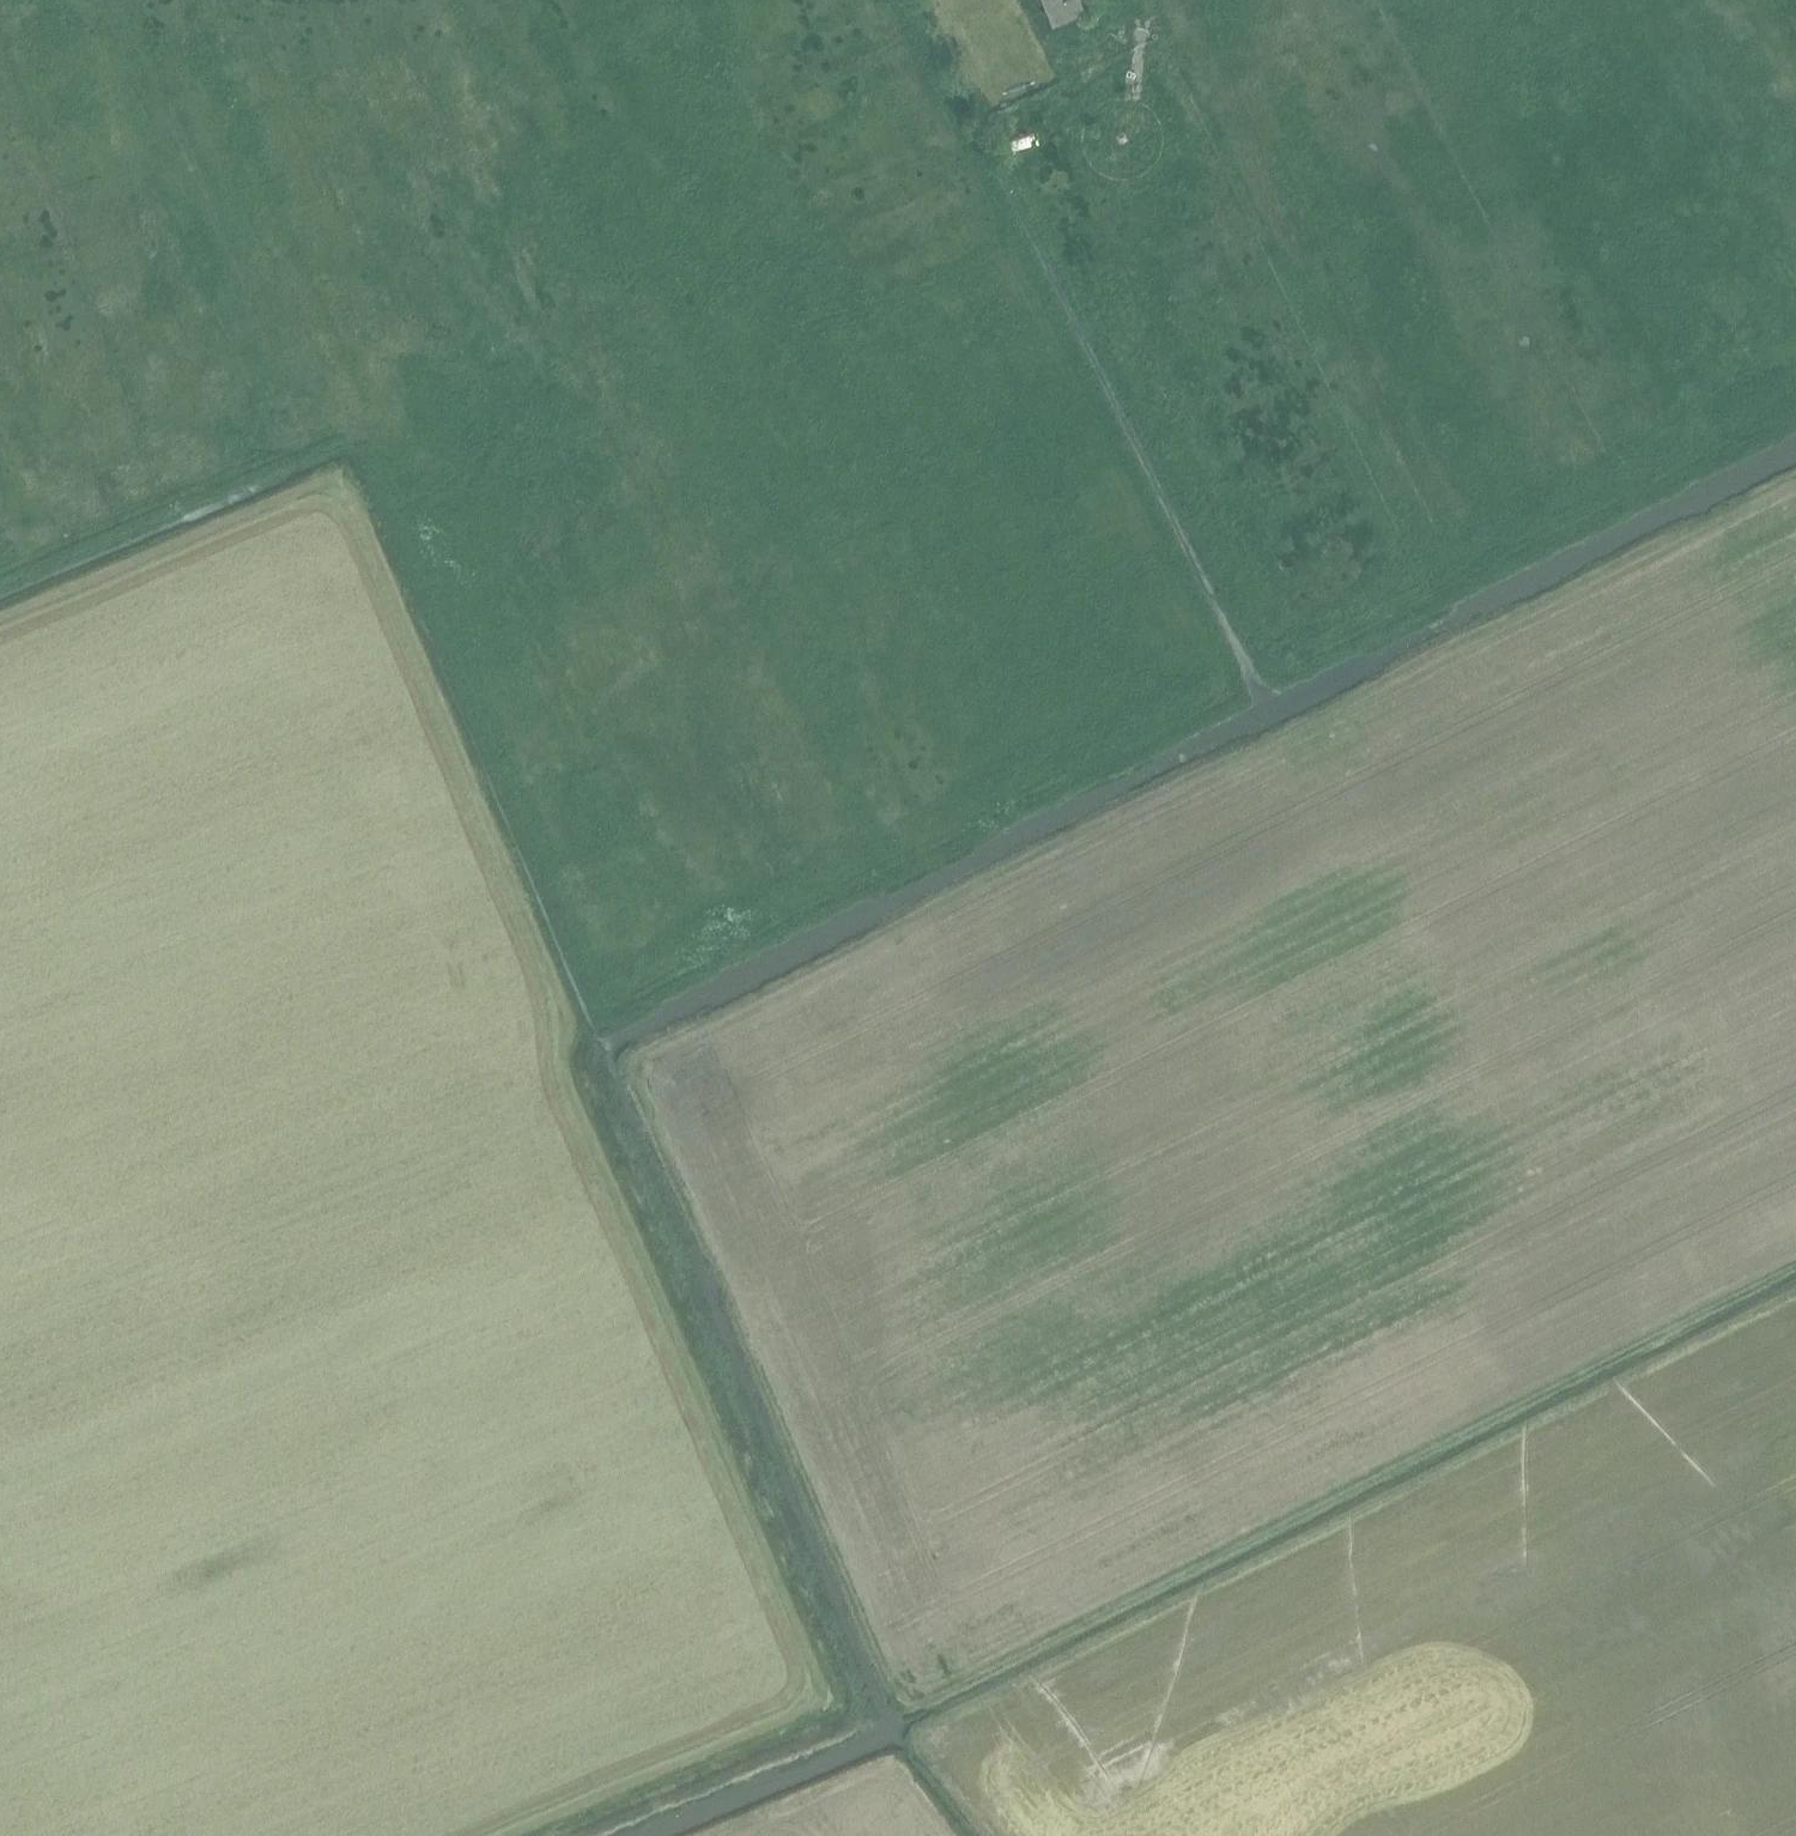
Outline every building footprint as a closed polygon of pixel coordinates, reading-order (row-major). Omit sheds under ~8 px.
[(1051,23),(1085,10),(1081,0),(1042,0),(1051,23)]
